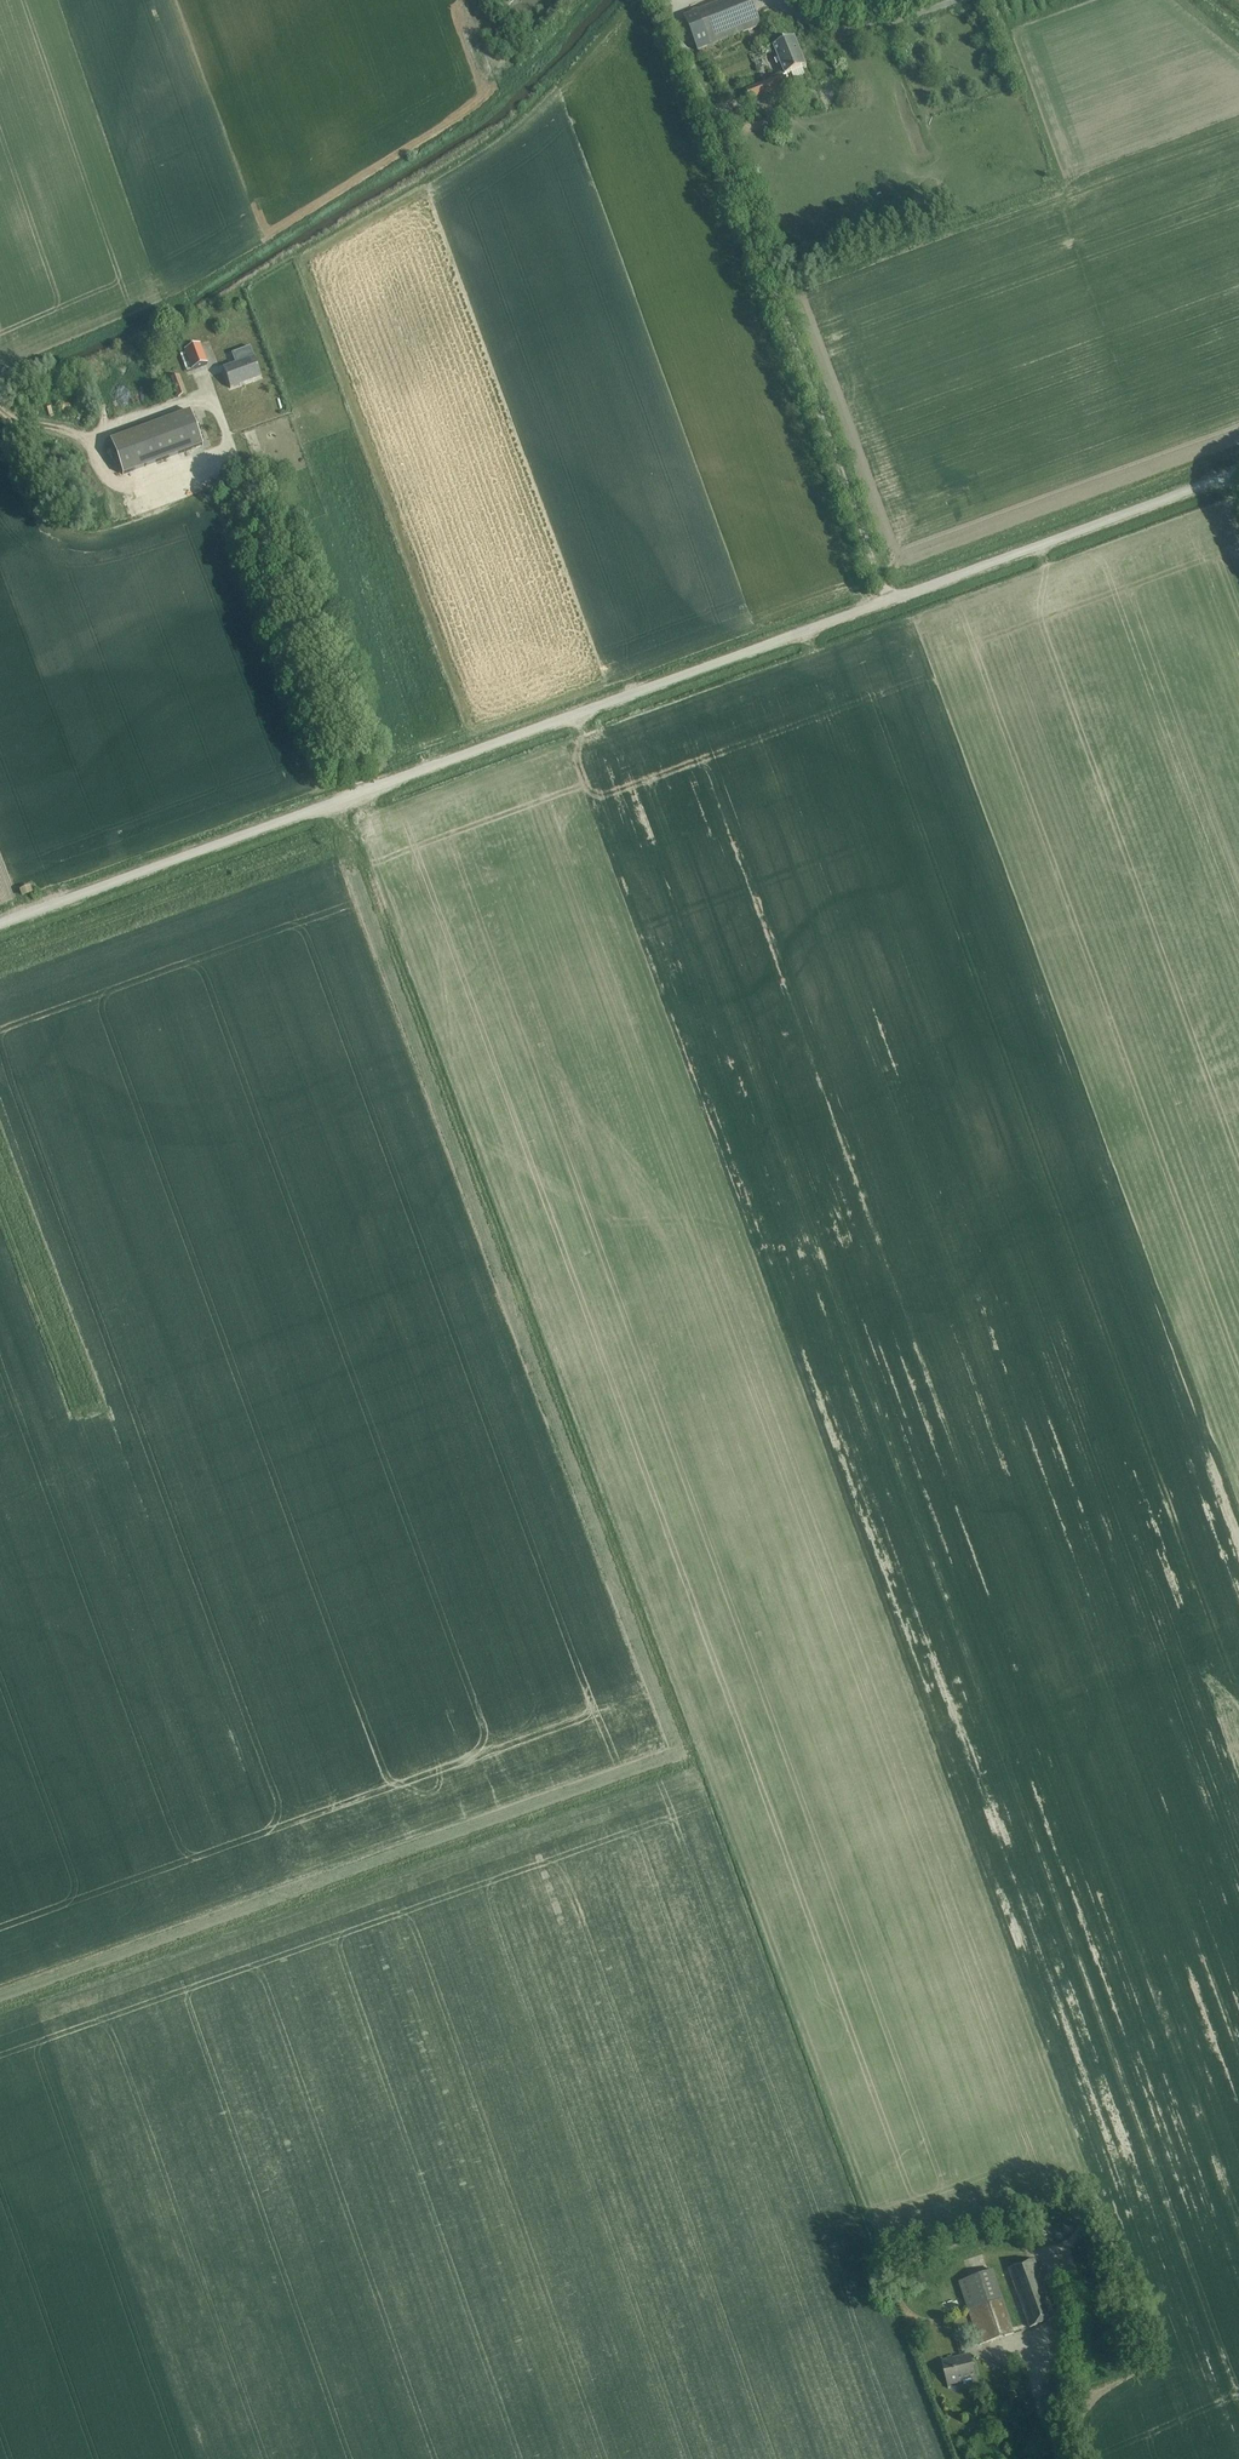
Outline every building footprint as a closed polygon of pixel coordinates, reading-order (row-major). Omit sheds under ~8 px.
[(761,25),(751,0),(726,0),(684,16),(697,50),(761,25)] [(785,75),(791,73),(793,79),(805,75),(802,68),(806,67),(794,37),(773,46),(785,75)] [(749,100),(786,86),(783,76),(745,91),(749,100)] [(192,370),(207,364),(199,345),(184,351),(192,370)] [(230,388),(260,377),(250,347),(232,353),(236,364),(223,369),(230,388)] [(178,396),(186,393),(179,375),(171,378),(178,396)] [(202,446),(190,412),(110,441),(123,475),(202,446)] [(1029,2329),(1055,2319),(1034,2261),(1008,2270),(1029,2329)] [(979,2345),(1013,2334),(992,2271),(958,2283),(979,2345)] [(963,2387),(977,2383),(970,2357),(959,2360),(959,2361),(953,2363),(952,2360),(941,2363),(948,2388),(962,2384),(963,2387)] [(1048,2415),(1064,2409),(1060,2396),(1044,2402),(1048,2415)]
